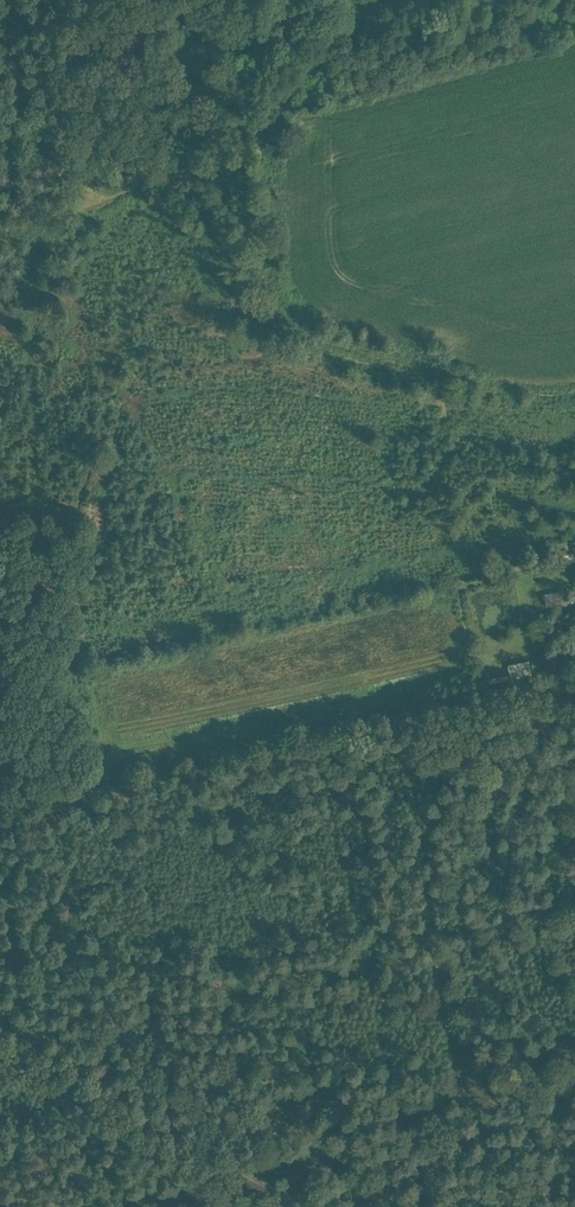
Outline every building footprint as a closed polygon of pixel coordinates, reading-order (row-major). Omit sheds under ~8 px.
[(98,221),(115,217),(113,210),(96,214),(98,221)] [(510,676),(531,673),(529,659),(508,662),(510,676)]
